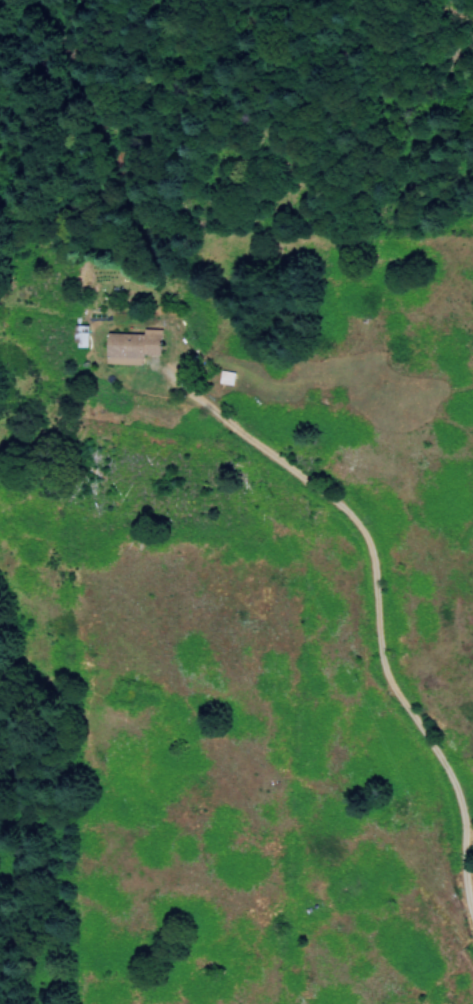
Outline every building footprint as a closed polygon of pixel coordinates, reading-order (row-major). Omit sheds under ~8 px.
[(104,365),(140,365),(140,355),(159,355),(160,330),(142,330),(142,334),(105,333),(104,365)]
